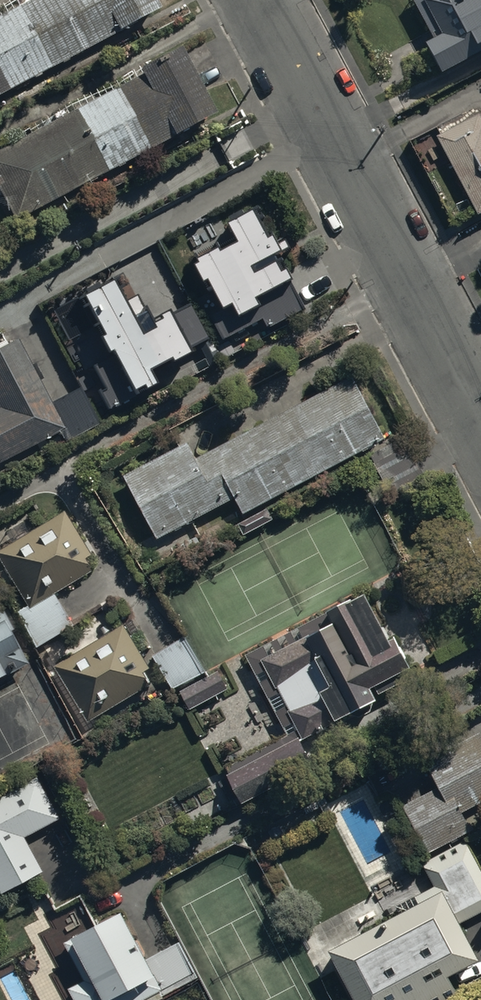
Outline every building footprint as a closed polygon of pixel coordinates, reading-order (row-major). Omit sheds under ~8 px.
[(159,4),(157,0),(27,0),(18,5),(15,0),(8,0),(0,4),(0,91),(159,4)] [(435,40),(427,44),(444,75),(480,55),(480,0),(414,0),(435,40)] [(13,216),(214,107),(180,45),(17,133),(20,138),(0,148),(0,192),(13,216)] [(480,112),(436,135),(478,215),(480,214),(480,113),(480,112)] [(239,240),(200,261),(225,308),(211,315),(224,339),(264,318),(269,327),(305,308),(254,210),(230,223),(239,240)] [(111,281),(55,310),(69,338),(94,325),(110,357),(92,367),(103,389),(97,392),(108,412),(159,386),(150,369),(208,340),(189,302),(150,322),(136,295),(122,302),(111,281)] [(59,430),(64,439),(96,423),(41,314),(3,333),(7,341),(0,344),(0,460),(59,430)] [(187,440),(123,473),(156,538),(235,498),(242,513),(385,439),(351,374),(195,455),(187,440)] [(0,546),(0,561),(27,606),(15,614),(34,646),(71,623),(53,592),(96,566),(62,509),(0,546)] [(268,510),(239,524),(244,535),(273,520),(268,510)] [(264,643),(245,653),(286,734),(224,765),(242,800),(313,763),(301,739),(340,719),(338,714),(373,696),(369,687),(408,667),(393,636),(387,639),(361,588),(325,607),(326,610),(298,625),(303,635),(295,639),(290,631),(283,634),(287,643),(282,646),(277,637),(271,640),(275,648),(269,652),(264,643)] [(29,660),(0,606),(0,675),(29,660)] [(123,621),(53,663),(87,720),(157,677),(123,621)] [(183,637),(152,655),(170,687),(201,670),(183,637)] [(217,669),(179,690),(189,708),(227,686),(217,669)] [(402,805),(426,851),(472,828),(462,809),(480,800),(480,738),(478,732),(425,759),(438,787),(402,805)] [(33,776),(0,794),(0,890),(40,868),(22,835),(55,816),(33,776)] [(328,947),(355,999),(444,999),(457,993),(446,973),(478,957),(460,921),(480,910),(480,874),(464,840),(422,862),(434,886),(415,896),(418,901),(328,947)] [(70,934),(90,974),(68,986),(75,999),(155,999),(198,978),(178,939),(145,956),(120,908),(70,934)]
